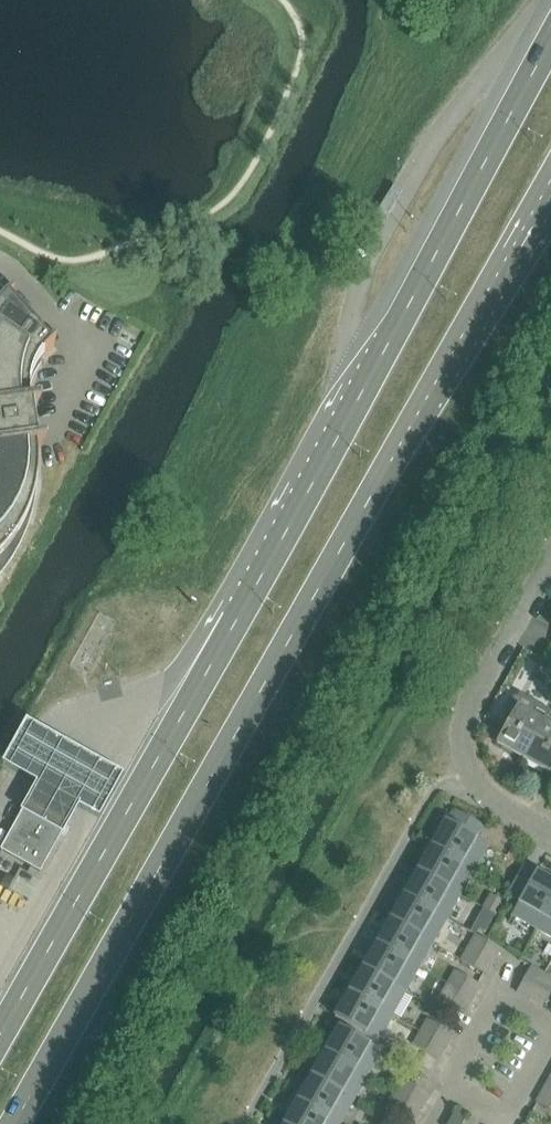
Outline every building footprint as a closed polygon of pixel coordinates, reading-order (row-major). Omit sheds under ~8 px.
[(10,296),(3,302),(0,305),(0,575),(3,571),(11,561),(18,548),(26,531),(29,521),(32,509),(35,495),(37,482),(35,449),(40,448),(39,443),(37,443),(32,410),(35,409),(34,404),(29,405),(29,399),(29,388),(32,378),(36,371),(41,364),(43,365),(44,364),(39,361),(46,353),(54,346),(52,344),(50,345),(10,299),(12,298),(10,296)] [(496,744),(523,759),(544,723),(530,715),(534,708),(514,697),(506,711),(513,715),(496,744)] [(36,783),(22,811),(61,833),(77,805),(97,817),(121,774),(25,718),(1,762),(36,783)] [(523,759),(549,774),(550,771),(550,727),(544,723),(523,759)] [(37,875),(61,833),(22,811),(0,851),(0,855),(37,875)] [(465,816),(458,829),(484,843),(491,831),(465,816)] [(432,835),(427,844),(474,871),(488,846),(484,843),(458,829),(446,822),(436,838),(432,835)] [(426,856),(417,871),(460,895),(474,871),(427,844),(422,853),(426,856)] [(509,891),(522,899),(536,873),(524,866),(509,891)] [(404,884),(399,893),(446,919),(460,895),(417,871),(409,886),(404,884)] [(537,930),(550,905),(550,881),(536,873),(522,899),(512,915),(537,930)] [(399,904),(390,920),(432,944),(446,919),(399,893),(394,902),(399,904)] [(503,902),(490,895),(483,908),(495,915),(503,902)] [(550,937),(550,905),(537,930),(550,937)] [(377,932),(372,941),(419,968),(432,944),(390,920),(381,935),(377,932)] [(475,935),(468,948),(494,962),(501,950),(475,935)] [(362,968),(405,992),(419,968),(372,941),(367,950),(371,953),(362,968)] [(494,962),(468,948),(461,961),(486,975),(494,962)] [(516,993),(529,1000),(544,974),(531,967),(516,993)] [(349,981),(345,990),(391,1016),(405,992),(362,968),(354,983),(349,981)] [(455,971),(448,984),(473,998),(480,986),(455,971)] [(529,1000),(542,1007),(550,991),(550,978),(544,974),(529,1000)] [(473,998),(448,984),(440,997),(466,1011),(473,998)] [(391,1016),(345,990),(339,999),(344,1001),(334,1018),(377,1042),(391,1016)] [(427,1020),(420,1032),(446,1047),(453,1034),(427,1020)] [(325,1041),(320,1051),(367,1077),(381,1052),(339,1027),(330,1044),(325,1041)] [(446,1047),(420,1032),(413,1045),(438,1060),(446,1047)] [(320,1062),(311,1077),(353,1101),(367,1077),(320,1051),(315,1059),(320,1062)] [(292,1099),(336,1123),(340,1123),(353,1101),(311,1077),(302,1092),(298,1090),(292,1099)] [(403,1080),(396,1093),(421,1108),(429,1095),(403,1080)] [(543,1089),(536,1103),(550,1111),(550,1094),(543,1089)] [(421,1108),(396,1093),(389,1106),(414,1120),(421,1108)] [(284,1123),(336,1123),(292,1099),(288,1108),(292,1110),(284,1123)] [(458,1107),(448,1123),(463,1123),(469,1114),(458,1107)]
